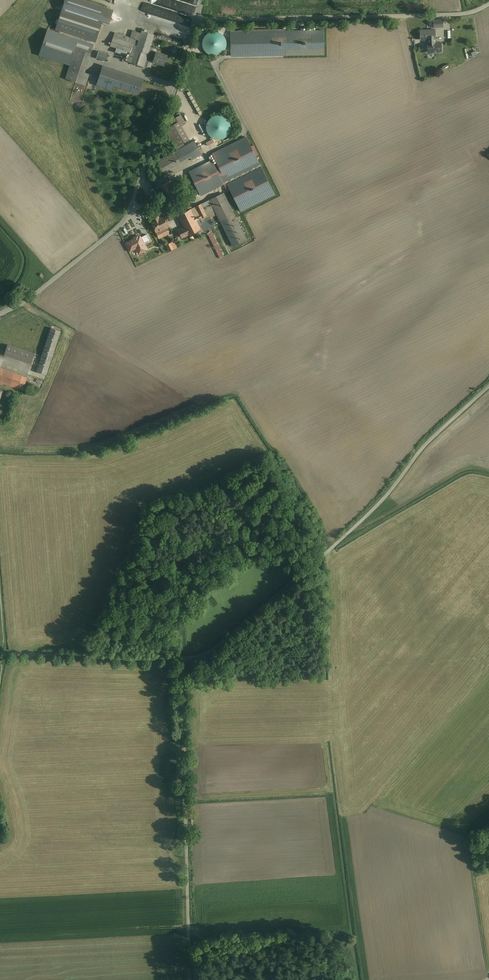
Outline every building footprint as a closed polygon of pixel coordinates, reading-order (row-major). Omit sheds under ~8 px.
[(112,12),(76,0),(65,0),(56,29),(95,41),(102,20),(109,22),(112,12)] [(196,7),(173,0),(146,0),(146,1),(194,15),(196,7)] [(148,13),(145,23),(167,30),(170,20),(148,13)] [(37,24),(28,23),(27,28),(25,28),(25,29),(27,29),(27,32),(37,32),(37,24)] [(283,31),(283,29),(231,30),(231,56),(284,55),(324,54),(324,30),(283,31)] [(156,51),(156,49),(151,47),(154,35),(142,31),(141,33),(133,30),(130,37),(115,32),(110,46),(116,48),(115,52),(129,56),(127,61),(147,67),(149,60),(152,61),(156,51)] [(421,39),(428,39),(428,44),(435,43),(434,30),(420,30),(420,31),(420,35),(421,39)] [(225,48),(226,43),(225,39),(223,35),(219,32),(214,31),(209,32),(206,35),(203,39),(202,44),(203,48),(206,52),(210,55),(214,55),(219,54),(223,52),(225,48)] [(92,48),(77,43),(66,78),(85,84),(89,74),(84,73),(92,48)] [(428,44),(427,44),(428,52),(441,51),(441,43),(435,43),(428,44)] [(156,51),(152,61),(164,65),(168,55),(156,51)] [(144,80),(102,66),(96,84),(97,84),(113,90),(114,85),(139,94),(144,80)] [(185,124),(181,115),(172,120),(174,124),(166,129),(177,150),(157,161),(163,172),(190,157),(192,160),(202,154),(201,153),(204,152),(201,148),(199,149),(194,140),(184,146),(182,143),(189,139),(181,126),(185,124)] [(229,131),(230,127),(229,122),(227,118),(223,116),(218,115),(213,116),(209,118),(207,122),(206,127),(207,132),(210,136),(214,138),(218,139),(223,138),(227,135),(229,131)] [(246,137),(212,153),(217,164),(215,165),(214,165),(223,182),(225,181),(225,183),(226,184),(227,183),(240,210),(274,194),(246,137)] [(212,160),(189,172),(201,195),(225,183),(225,181),(223,182),(214,165),(215,165),(212,160)] [(158,187),(170,180),(166,173),(155,180),(158,187)] [(246,239),(223,193),(192,208),(191,206),(187,208),(189,210),(184,212),(182,208),(176,211),(184,227),(178,230),(182,237),(188,234),(188,235),(196,231),(197,234),(214,225),(209,216),(216,212),(233,246),(246,239)] [(169,226),(166,221),(162,223),(159,218),(158,216),(153,219),(153,221),(151,222),(157,232),(166,228),(169,226)] [(166,228),(157,232),(159,237),(168,233),(166,228)] [(211,231),(207,233),(208,235),(220,258),(224,256),(211,231)] [(174,241),(166,245),(169,250),(176,247),(174,241)] [(60,331),(51,328),(42,357),(37,372),(46,375),(60,331)] [(34,354),(7,345),(4,355),(31,364),(34,354)] [(0,368),(0,384),(3,385),(4,383),(22,389),(26,377),(0,368)]
